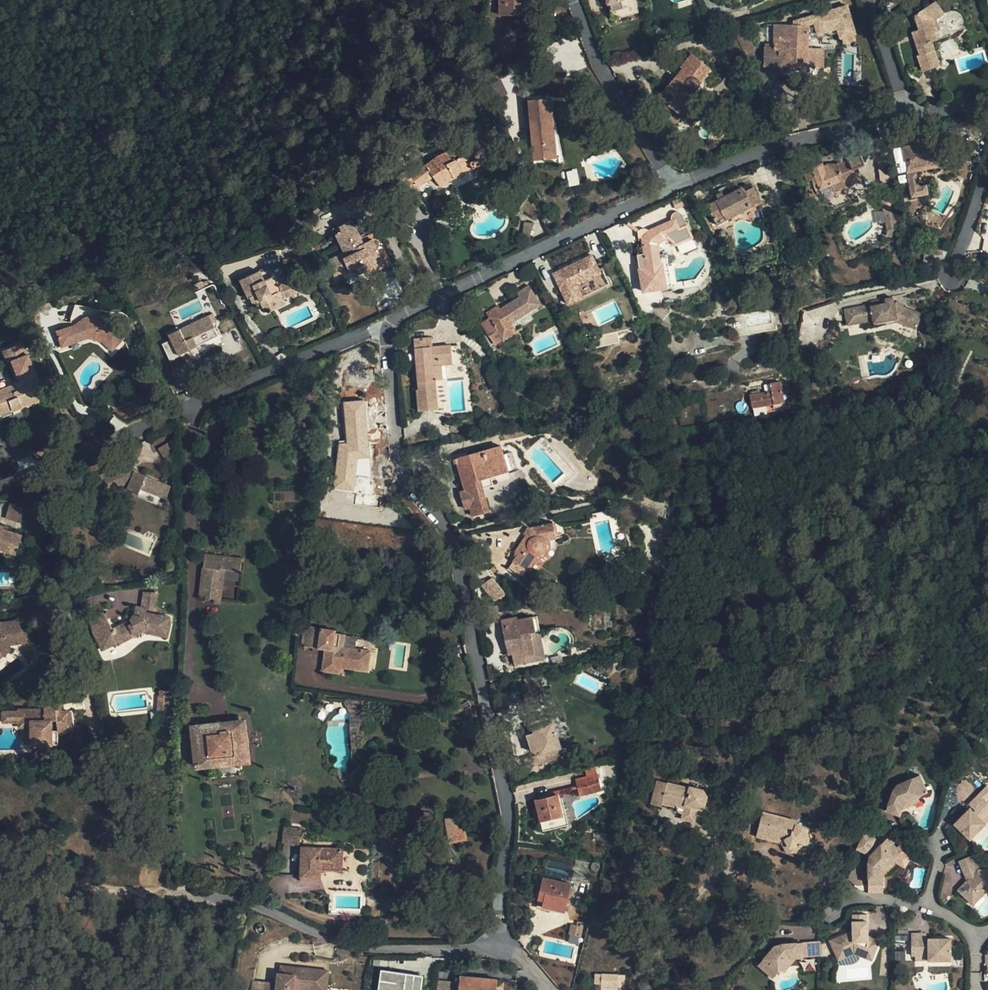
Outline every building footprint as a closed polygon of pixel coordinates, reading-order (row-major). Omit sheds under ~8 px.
[(522,4),(522,0),(499,0),(499,14),(522,14),(522,4)] [(619,15),(634,11),(631,0),(604,0),(605,4),(608,3),(615,1),(617,8),(619,15)] [(617,8),(615,1),(608,3),(610,10),(617,8)] [(929,6),(927,2),(919,7),(922,11),(916,15),(920,30),(913,32),(921,55),(919,56),(923,72),(939,66),(932,43),(951,35),(945,15),(936,2),(929,6)] [(742,22),(741,22),(733,27),(747,56),(750,55),(753,43),(742,22)] [(809,23),(794,22),(794,25),(782,24),(775,24),(774,36),(794,37),(793,47),(774,46),(774,47),(765,47),(765,55),(763,54),(762,64),(764,64),(764,65),(782,67),(781,77),(813,78),(816,77),(816,66),(817,48),(808,47),(809,23)] [(741,48),(734,35),(723,40),(730,54),(741,48)] [(825,48),(817,48),(816,66),(824,66),(825,48)] [(676,111),(684,118),(700,99),(691,92),(693,90),(695,90),(699,88),(700,87),(700,85),(700,83),(700,82),(710,69),(691,53),(680,67),(681,68),(659,95),(669,104),(668,105),(676,111)] [(548,132),(545,99),(528,100),(534,160),(554,158),(552,132),(548,132)] [(490,159),(479,137),(472,140),(471,137),(458,143),(463,155),(457,159),(452,149),(437,155),(423,166),(422,164),(408,174),(405,169),(396,176),(411,196),(420,189),(418,187),(433,177),(440,187),(451,180),(473,169),(473,168),(490,159)] [(920,185),(918,171),(939,167),(938,160),(942,160),(938,140),(909,146),(911,155),(907,156),(909,167),(907,168),(912,196),(929,193),(927,184),(920,185)] [(846,188),(843,181),(856,175),(854,170),(866,164),(859,150),(847,155),(849,158),(837,164),(838,167),(832,170),(830,164),(824,166),(823,163),(812,168),(818,182),(813,185),(817,194),(822,192),(825,199),(837,194),(836,193),(846,188)] [(387,179),(382,171),(373,177),(379,184),(387,179)] [(860,183),(856,175),(843,181),(846,188),(860,183)] [(725,197),(723,192),(717,195),(719,200),(708,206),(716,221),(725,216),(727,219),(758,203),(750,187),(743,190),(742,188),(725,197)] [(675,209),(687,204),(684,197),(672,202),(675,209)] [(898,229),(895,201),(885,202),(888,230),(894,230),(898,229)] [(646,268),(639,269),(642,292),(667,288),(663,265),(661,265),(658,244),(666,236),(675,243),(676,245),(693,237),(682,215),(682,213),(681,212),(678,211),(676,211),(674,211),(672,213),(670,215),(670,218),(671,220),(648,230),(648,229),(646,228),(644,228),(642,228),(639,229),(637,230),(638,238),(642,238),(644,254),(646,268)] [(334,276),(355,267),(356,266),(354,262),(360,260),(366,271),(384,262),(378,250),(384,246),(376,230),(360,238),(352,220),(334,228),(345,252),(327,261),(334,276)] [(531,239),(533,224),(526,223),(524,237),(531,239)] [(356,266),(355,267),(359,275),(366,271),(360,260),(354,262),(356,266)] [(559,275),(557,272),(551,275),(552,277),(543,281),(549,293),(558,289),(563,301),(582,292),(579,286),(587,283),(592,291),(601,287),(596,275),(600,273),(595,264),(580,272),(577,263),(562,270),(563,273),(559,275)] [(663,265),(667,288),(672,287),(669,264),(663,265)] [(249,299),(250,299),(258,295),(261,302),(265,311),(270,309),(276,306),(274,302),(284,298),(293,294),(291,292),(300,288),(295,278),(287,281),(280,266),(272,270),(271,267),(260,272),(259,270),(240,279),(249,299)] [(498,306),(486,314),(489,319),(481,324),(489,337),(491,336),(498,332),(502,338),(515,331),(511,324),(512,324),(510,320),(538,302),(529,286),(517,294),(519,298),(500,310),(498,306)] [(258,295),(250,299),(253,305),(261,302),(258,295)] [(874,320),(875,323),(899,318),(900,322),(918,328),(923,313),(896,303),(894,297),(871,302),(871,304),(846,309),(849,325),(874,320)] [(276,306),(270,309),(271,312),(287,305),(284,298),(274,302),(276,306)] [(541,306),(538,302),(510,320),(512,324),(541,306)] [(57,331),(61,343),(79,337),(81,341),(98,336),(103,340),(101,341),(112,351),(126,335),(108,319),(107,320),(99,313),(100,310),(88,308),(75,303),(71,318),(71,327),(57,331)] [(178,325),(181,330),(207,318),(204,312),(178,325)] [(207,318),(181,330),(170,335),(175,345),(180,356),(191,350),(217,338),(220,336),(210,316),(207,318)] [(899,318),(875,323),(876,327),(900,322),(899,318)] [(163,328),(161,322),(155,325),(158,330),(163,328)] [(918,328),(900,322),(897,332),(914,338),(918,328)] [(498,332),(491,336),(495,343),(502,338),(498,332)] [(79,337),(61,343),(62,347),(81,341),(79,337)] [(219,344),(217,338),(191,350),(192,353),(204,348),(205,351),(219,344)] [(426,349),(425,340),(415,341),(419,391),(417,391),(418,412),(433,411),(433,403),(438,403),(436,381),(435,367),(442,366),(453,365),(451,347),(433,348),(426,349)] [(180,356),(175,345),(172,346),(177,357),(180,356)] [(177,357),(172,346),(164,350),(168,361),(177,357)] [(862,365),(865,377),(873,376),(870,363),(862,365)] [(443,380),(442,366),(435,367),(436,381),(443,380)] [(21,407),(45,398),(36,376),(4,388),(2,381),(0,382),(0,416),(10,413),(10,412),(13,411),(12,407),(19,404),(21,407)] [(750,396),(753,408),(765,406),(784,402),(780,382),(770,384),(771,391),(750,396)] [(343,401),(345,441),(334,442),(337,490),(356,489),(355,476),(370,475),(366,400),(343,401)] [(765,406),(753,408),(754,416),(767,413),(765,406)] [(158,450),(164,458),(172,452),(166,444),(158,450)] [(467,475),(461,477),(465,491),(461,493),(466,510),(470,509),(472,516),(490,512),(481,480),(509,473),(504,455),(502,447),(452,461),(453,465),(458,464),(459,469),(464,468),(467,475)] [(127,465),(122,467),(125,473),(127,474),(128,473),(134,475),(136,472),(137,473),(138,471),(127,465)] [(141,490),(158,498),(163,485),(137,473),(136,472),(134,475),(128,473),(127,474),(125,473),(122,467),(100,476),(107,494),(123,488),(122,485),(125,483),(130,486),(127,490),(139,495),(141,490)] [(163,485),(158,498),(165,501),(170,488),(163,485)] [(343,503),(339,522),(359,524),(362,508),(343,503)] [(19,523),(24,508),(9,504),(5,518),(19,523)] [(359,524),(339,522),(335,539),(355,543),(359,524)] [(557,539),(554,523),(531,527),(523,522),(519,529),(527,534),(515,552),(518,555),(510,568),(523,576),(537,556),(543,554),(546,550),(548,545),(547,541),(557,539)] [(8,554),(11,547),(19,550),(23,538),(4,531),(4,529),(0,528),(0,551),(8,554)] [(17,557),(19,550),(11,547),(8,554),(17,557)] [(222,571),(224,558),(205,556),(200,599),(216,601),(221,602),(225,572),(222,571)] [(243,561),(224,558),(222,571),(225,572),(242,574),(243,561)] [(641,583),(630,572),(625,577),(636,588),(641,583)] [(481,585),(494,603),(505,594),(492,577),(481,585)] [(142,609),(147,611),(155,613),(157,595),(144,594),(142,609)] [(307,604),(304,623),(311,624),(314,605),(307,604)] [(160,617),(159,618),(159,621),(153,620),(153,616),(146,615),(147,611),(142,609),(136,608),(134,618),(131,623),(133,626),(125,629),(124,626),(113,631),(105,614),(91,621),(96,633),(95,634),(99,642),(104,640),(109,649),(118,645),(118,646),(135,638),(134,636),(141,633),(168,639),(170,628),(168,628),(170,620),(160,617)] [(516,619),(502,622),(509,655),(512,654),(515,665),(527,663),(525,657),(535,655),(530,633),(535,632),(532,618),(517,621),(516,619)] [(0,627),(0,629),(1,630),(0,631),(0,653),(10,645),(11,646),(30,644),(28,628),(24,628),(23,621),(2,624),(1,626),(0,627)] [(306,646),(315,647),(318,628),(309,626),(308,628),(307,640),(306,646)] [(308,628),(304,627),(301,629),(300,632),(300,633),(303,637),(302,639),(307,640),(308,628)] [(371,652),(355,649),(343,647),(345,635),(335,634),(335,630),(318,628),(315,647),(326,650),(323,671),(340,674),(341,667),(342,663),(352,665),(352,669),(368,672),(371,652)] [(546,659),(542,637),(536,638),(535,632),(530,633),(535,655),(525,657),(527,663),(546,659)] [(343,647),(355,649),(357,637),(345,635),(343,647)] [(103,651),(109,649),(104,640),(99,642),(103,651)] [(11,646),(10,645),(0,653),(0,661),(12,652),(11,646)] [(160,698),(160,702),(171,703),(171,702),(170,702),(170,693),(161,692),(161,698),(160,698)] [(171,703),(160,702),(159,713),(170,714),(171,703)] [(20,714),(20,724),(20,730),(26,729),(31,729),(33,746),(53,746),(52,733),(52,722),(57,722),(59,732),(72,730),(70,712),(61,713),(60,705),(45,707),(46,711),(20,711),(20,714)] [(4,724),(20,724),(20,714),(4,714),(4,724)] [(552,717),(539,721),(541,726),(553,722),(552,717)] [(541,726),(539,721),(531,724),(541,754),(536,756),(539,765),(559,758),(558,754),(562,752),(560,747),(561,747),(553,722),(541,726)] [(209,767),(240,764),(251,763),(247,722),(194,728),(199,768),(209,767)] [(241,775),(240,764),(209,767),(210,779),(241,775)] [(579,789),(580,788),(591,786),(593,792),(602,790),(598,774),(576,780),(579,789)] [(899,815),(901,810),(904,803),(918,797),(927,793),(919,775),(896,785),(893,790),(885,810),(899,815)] [(687,789),(658,781),(652,805),(663,807),(663,805),(675,808),(678,812),(683,814),(682,819),(694,822),(698,809),(703,811),(707,797),(703,791),(687,787),(687,789)] [(591,786),(580,788),(582,795),(593,792),(591,786)] [(560,794),(557,795),(566,826),(568,825),(560,794)] [(985,824),(982,820),(987,814),(987,803),(979,794),(968,804),(971,807),(954,824),(969,840),(985,824)] [(566,826),(557,795),(536,801),(544,832),(566,826)] [(904,803),(901,810),(919,802),(918,797),(904,803)] [(781,841),(780,843),(783,844),(787,841),(793,851),(802,854),(804,845),(808,846),(809,839),(806,833),(801,828),(796,826),(797,822),(763,813),(757,836),(767,839),(768,835),(778,838),(781,841)] [(412,826),(413,817),(406,816),(404,825),(412,826)] [(466,841),(464,816),(445,818),(447,843),(466,841)] [(300,845),(301,829),(284,828),(283,844),(300,845)] [(882,883),(882,877),(883,869),(893,859),(900,852),(886,838),(869,855),(867,863),(867,883),(882,883)] [(343,871),(343,849),(302,848),(302,877),(322,878),(322,871),(343,871)] [(351,849),(343,849),(343,871),(351,871),(351,849)] [(972,856),(958,862),(966,881),(957,890),(972,905),(986,891),(987,891),(987,870),(977,871),(972,856)] [(883,869),(882,877),(896,863),(893,859),(883,869)] [(538,906),(553,909),(554,902),(567,905),(571,884),(544,878),(538,906)] [(554,902),(553,909),(565,912),(567,905),(554,902)] [(871,960),(879,940),(866,935),(866,914),(851,914),(851,930),(829,940),(838,960),(853,953),(871,960)] [(258,930),(257,932),(257,933),(257,935),(258,936),(259,937),(260,938),(262,938),(263,938),(265,936),(266,935),(266,933),(266,931),(265,930),(264,929),(262,928),(261,928),(259,929),(258,930)] [(910,955),(913,955),(926,955),(926,960),(949,959),(948,938),(930,939),(930,943),(924,943),(924,933),(909,934),(910,955)] [(772,977),(777,972),(789,957),(796,957),(802,957),(801,941),(782,943),(773,945),(757,964),(772,977)] [(895,960),(903,960),(903,952),(895,952),(895,960)] [(789,957),(777,972),(784,972),(796,957),(789,957)] [(378,989),(425,989),(427,973),(380,969),(378,989)] [(296,976),(296,973),(280,970),(279,978),(286,979),(290,975),(296,976)] [(265,989),(319,989),(319,988),(328,989),(330,977),(296,973),(296,976),(290,975),(286,979),(279,978),(278,988),(265,987),(265,989)] [(601,989),(607,989),(610,989),(611,975),(596,974),(595,984),(601,985),(601,989)] [(625,985),(625,976),(611,975),(610,989),(619,989),(619,985),(625,985)] [(437,983),(436,989),(498,989),(499,979),(461,976),(461,985),(437,983)]
